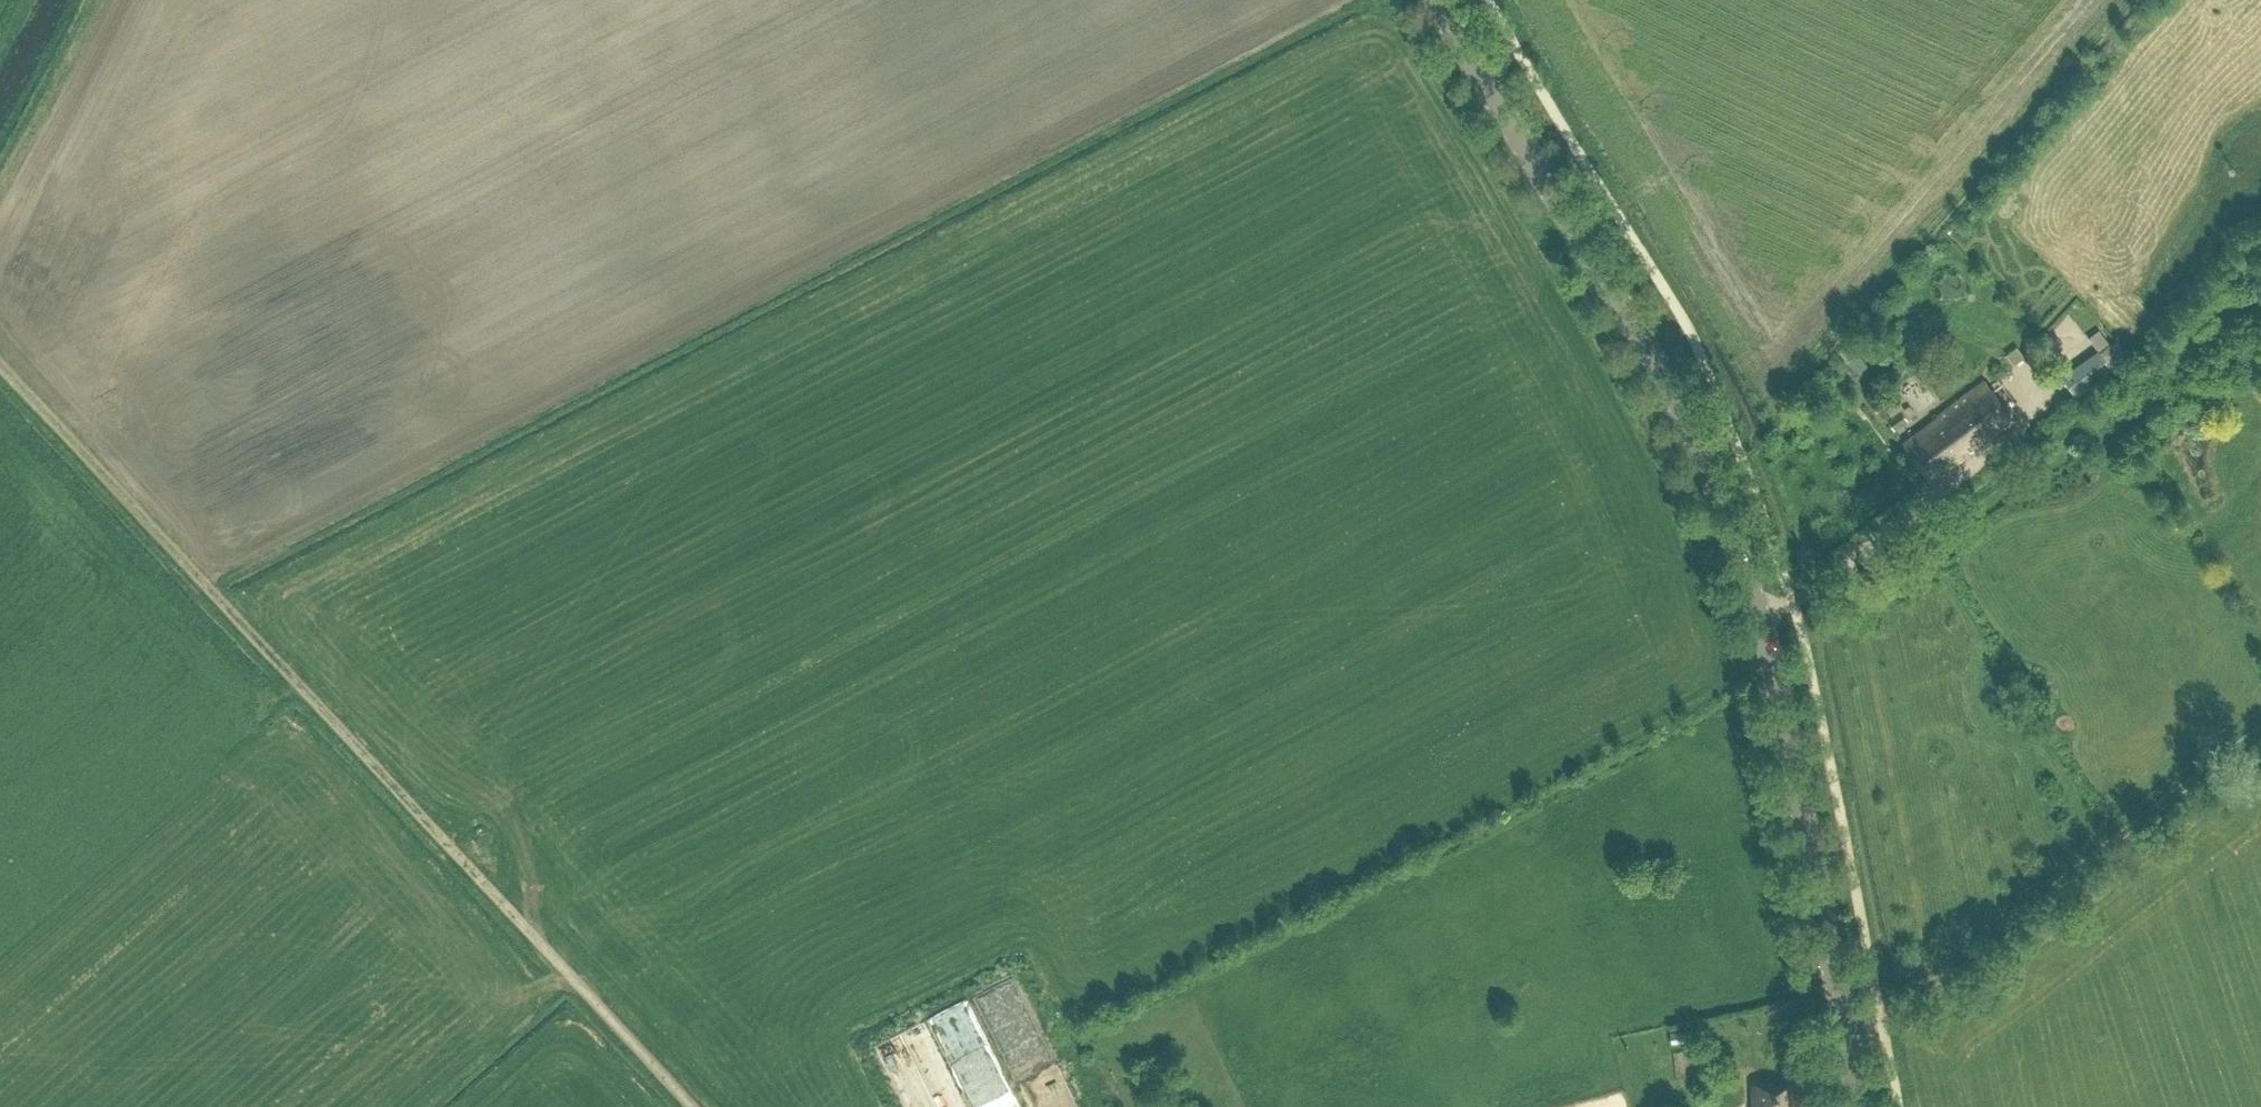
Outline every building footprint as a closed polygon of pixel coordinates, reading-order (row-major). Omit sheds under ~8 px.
[(1846,359),(1857,372),(1867,364),(1856,351),(1855,352),(1846,359)] [(2096,352),(2062,377),(2077,397),(2111,371),(2096,352)] [(1995,431),(2012,419),(1985,380),(1936,416),(1937,417),(1902,443),(1928,479),(1953,461),(1954,463),(1963,456),(1959,450),(1974,439),(1978,445),(1994,432),(1995,431)] [(1893,428),(1907,418),(1901,410),(1887,420),(1893,428)] [(935,1024),(912,1032),(924,1065),(946,1057),(935,1024)] [(895,1040),(884,1047),(892,1060),(903,1054),(895,1040)] [(1818,1097),(1817,1080),(1804,1080),(1805,1097),(1818,1097)] [(1796,1081),(1753,1083),(1754,1106),(1797,1106),(1796,1081)]
